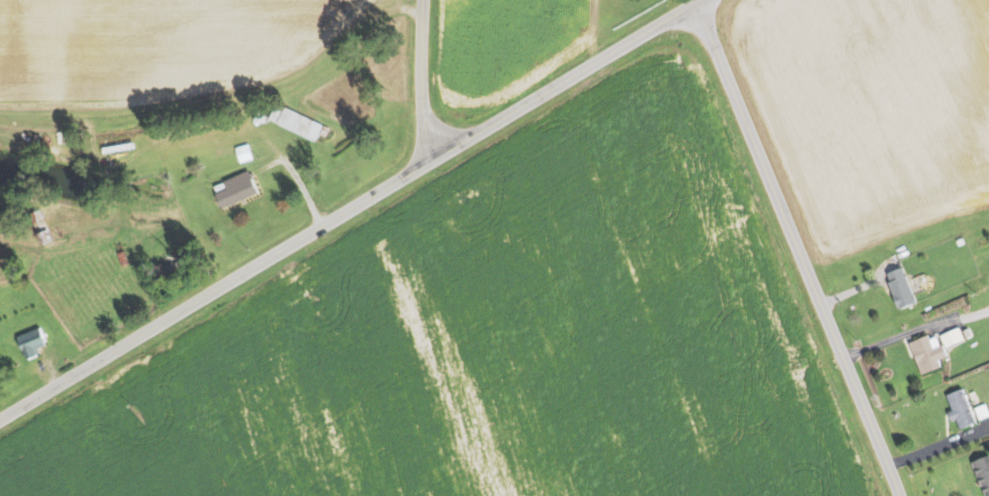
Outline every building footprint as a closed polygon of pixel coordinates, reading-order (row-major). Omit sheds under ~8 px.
[(326,124),(288,107),(281,124),(319,140),(326,124)] [(906,266),(903,267),(890,272),(893,280),(890,281),(901,310),(920,303),(919,301),(906,266)] [(42,355),(39,348),(51,344),(45,326),(20,335),(29,360),(42,355)] [(970,327),(974,336),(969,338),(965,330),(970,327)] [(930,335),(936,349),(947,344),(952,356),(942,360),(945,366),(942,367),(925,375),(911,343),(930,335)] [(966,389),(979,422),(963,429),(959,419),(953,421),(950,412),(956,410),(950,395),(966,389)] [(975,462),(988,456),(988,495),(975,462)]
